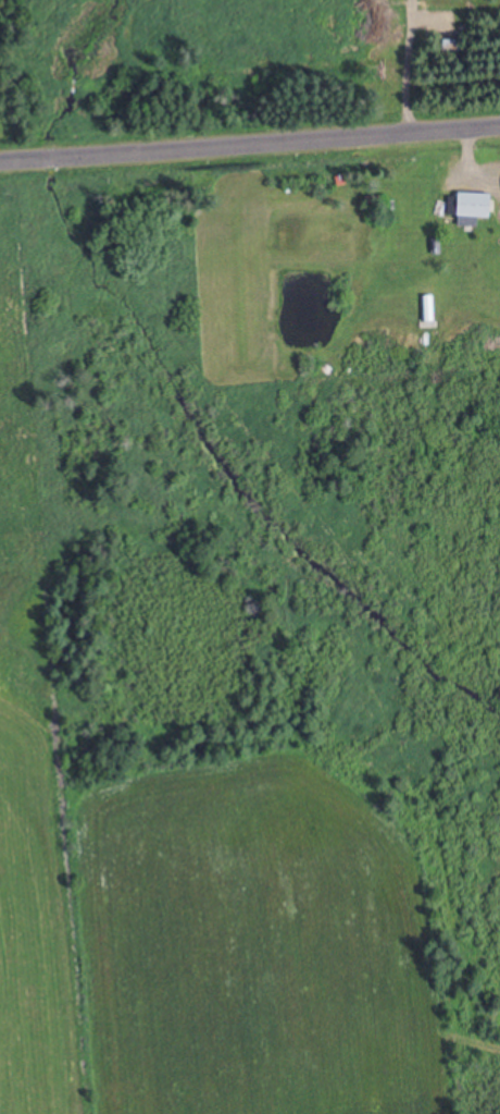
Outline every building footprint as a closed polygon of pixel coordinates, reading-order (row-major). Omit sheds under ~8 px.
[(495,216),(495,193),(447,193),(448,217),(495,216)]
